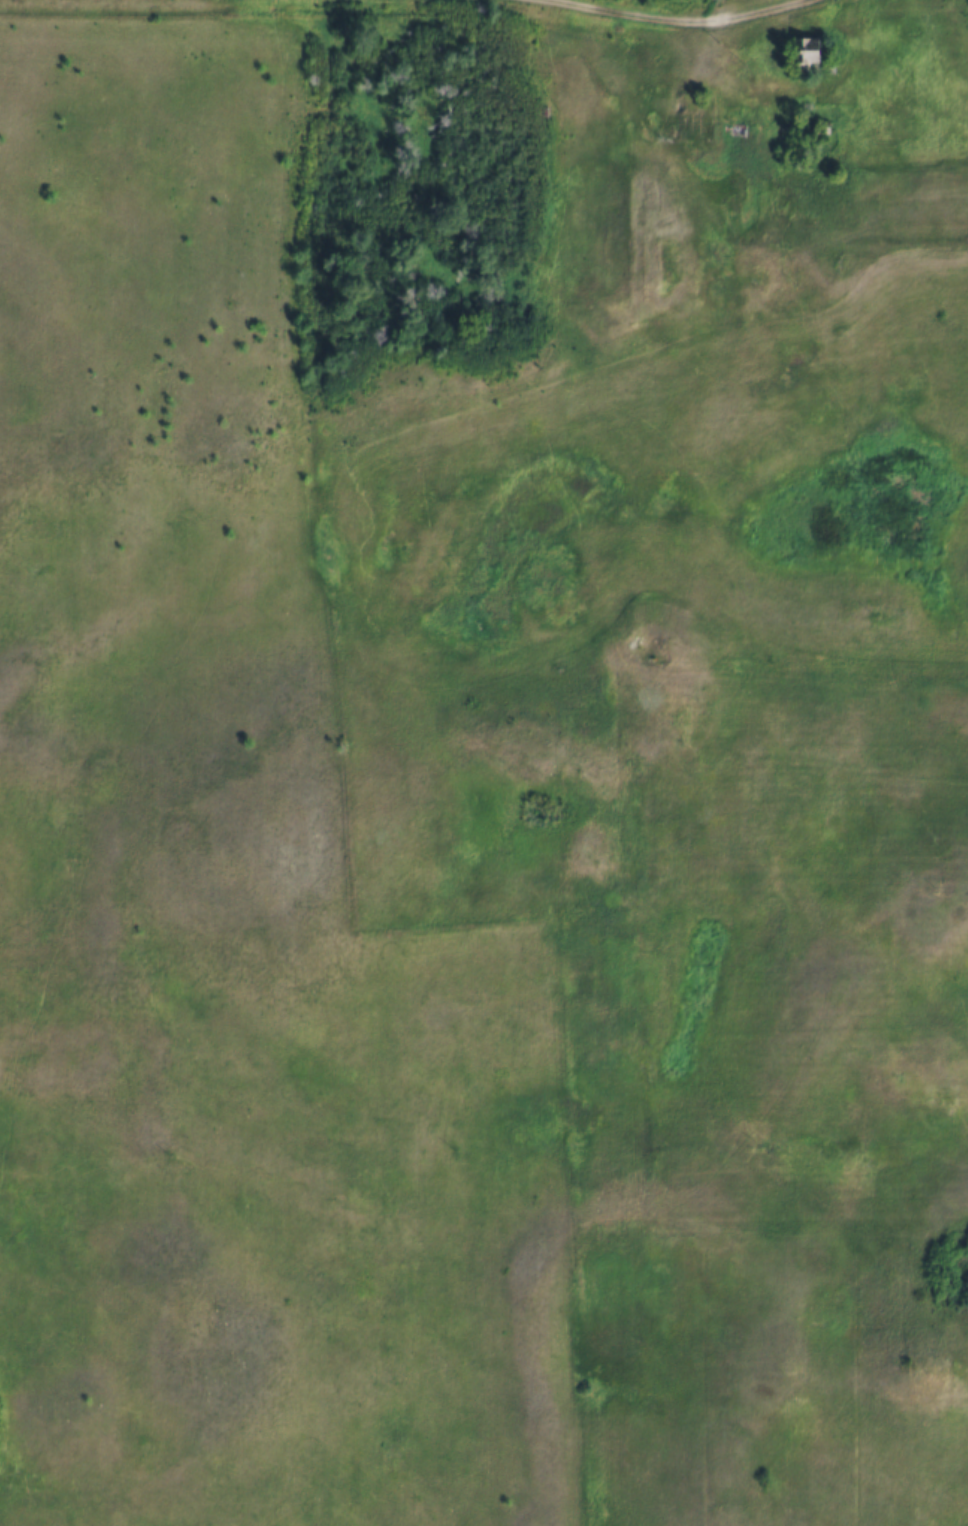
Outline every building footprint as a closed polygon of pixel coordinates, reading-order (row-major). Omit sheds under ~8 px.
[(797,36),(819,36),(818,60),(797,60),(797,36)] [(818,118),(832,118),(832,129),(818,129),(818,118)] [(745,139),(745,127),(727,127),(727,139),(745,139)]
